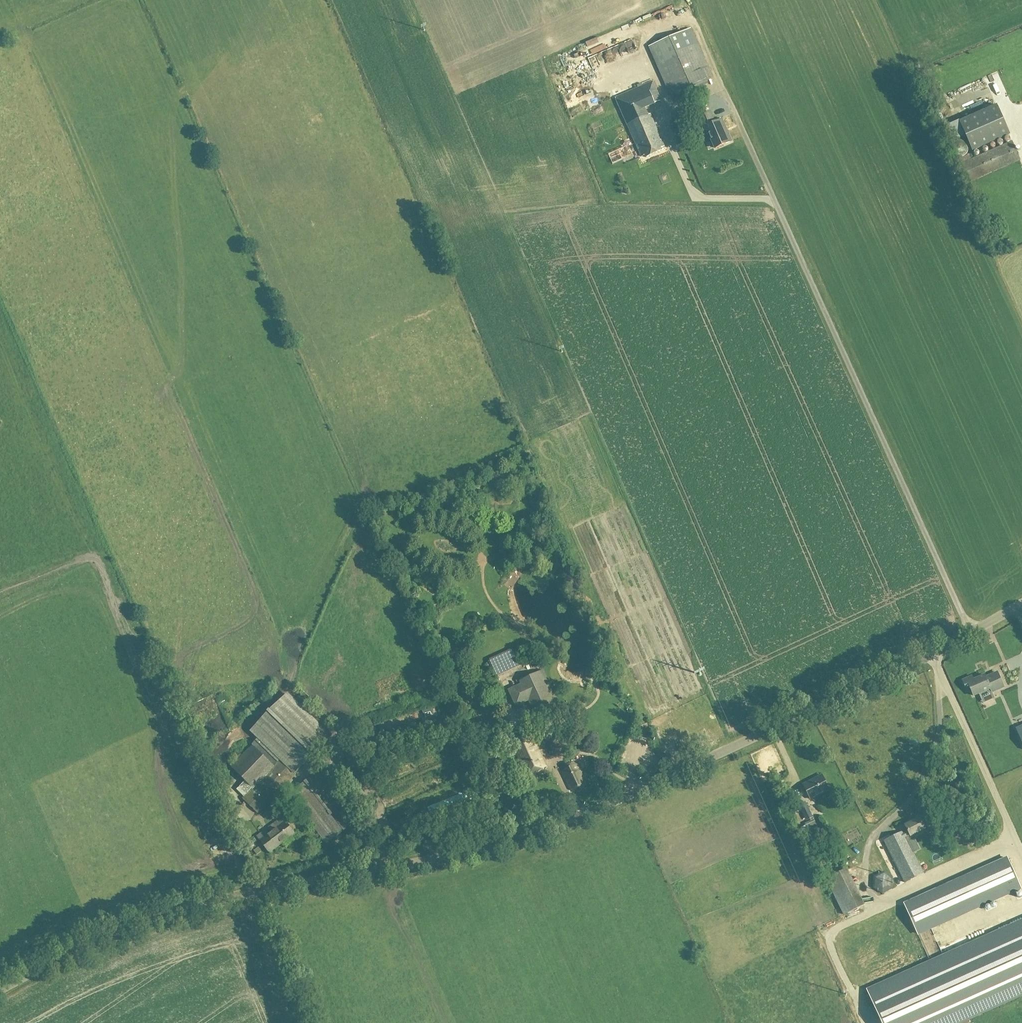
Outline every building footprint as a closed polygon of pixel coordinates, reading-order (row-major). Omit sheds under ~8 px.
[(712,79),(691,29),(650,47),(670,95),(672,96),(694,87),(695,90),(708,84),(706,81),(712,79)] [(579,63),(592,56),(589,50),(576,57),(579,63)] [(955,78),(945,82),(946,86),(957,82),(955,78)] [(662,151),(661,148),(664,147),(661,140),(660,141),(658,136),(660,135),(650,114),(648,115),(645,108),(661,101),(653,82),(615,98),(641,157),(645,156),(646,158),(662,151)] [(1009,135),(996,105),(958,122),(972,152),(1009,135)] [(714,123),(710,112),(698,117),(706,134),(709,133),(716,149),(731,142),(721,119),(714,123)] [(586,113),(574,118),(577,127),(590,122),(586,113)] [(957,167),(965,184),(1020,160),(1012,143),(957,167)] [(617,163),(626,159),(623,153),(614,157),(617,163)] [(1011,710),(1021,708),(1021,656),(1008,660),(1016,694),(1008,696),(1011,710)] [(535,715),(555,706),(542,679),(546,677),(543,670),(520,681),(521,685),(509,690),(516,706),(529,700),(535,715)] [(973,696),(990,689),(992,693),(1004,688),(998,673),(991,676),(991,677),(987,679),(985,675),(974,680),(972,677),(962,681),(967,691),(970,689),(973,696)] [(295,774),(294,773),(329,736),(286,694),(251,731),(258,738),(251,745),(258,752),(252,746),(231,768),(253,789),(243,799),(258,813),(295,774)] [(558,729),(548,739),(551,747),(566,746),(568,735),(558,729)] [(512,743),(525,773),(527,776),(546,767),(540,753),(532,734),(512,743)] [(222,757),(226,762),(240,750),(236,746),(222,757)] [(571,763),(563,766),(562,771),(571,790),(576,792),(583,789),(585,783),(577,765),(571,763)] [(359,819),(322,770),(290,794),(327,843),(359,819)] [(822,775),(804,785),(811,799),(829,789),(822,775)] [(805,801),(798,805),(804,817),(811,813),(805,801)] [(264,838),(261,834),(257,837),(269,853),(294,834),(282,818),(268,828),(271,832),(264,838)] [(903,832),(884,841),(905,883),(924,873),(906,838),(911,836),(925,829),(920,818),(905,825),(908,830),(903,832)] [(1019,888),(1021,888),(1008,859),(904,905),(914,927),(973,900),(976,908),(1015,890),(1016,893),(1020,891),(1019,888)] [(858,902),(864,899),(847,864),(832,872),(836,881),(837,881),(841,888),(837,890),(845,909),(851,906),(848,899),(855,896),(858,902)] [(888,870),(878,875),(883,887),(894,882),(888,870)] [(949,918),(932,925),(942,949),(965,939),(960,929),(954,931),(949,918)] [(1021,995),(1021,921),(867,990),(882,1022),(959,1022),(1021,995)]
